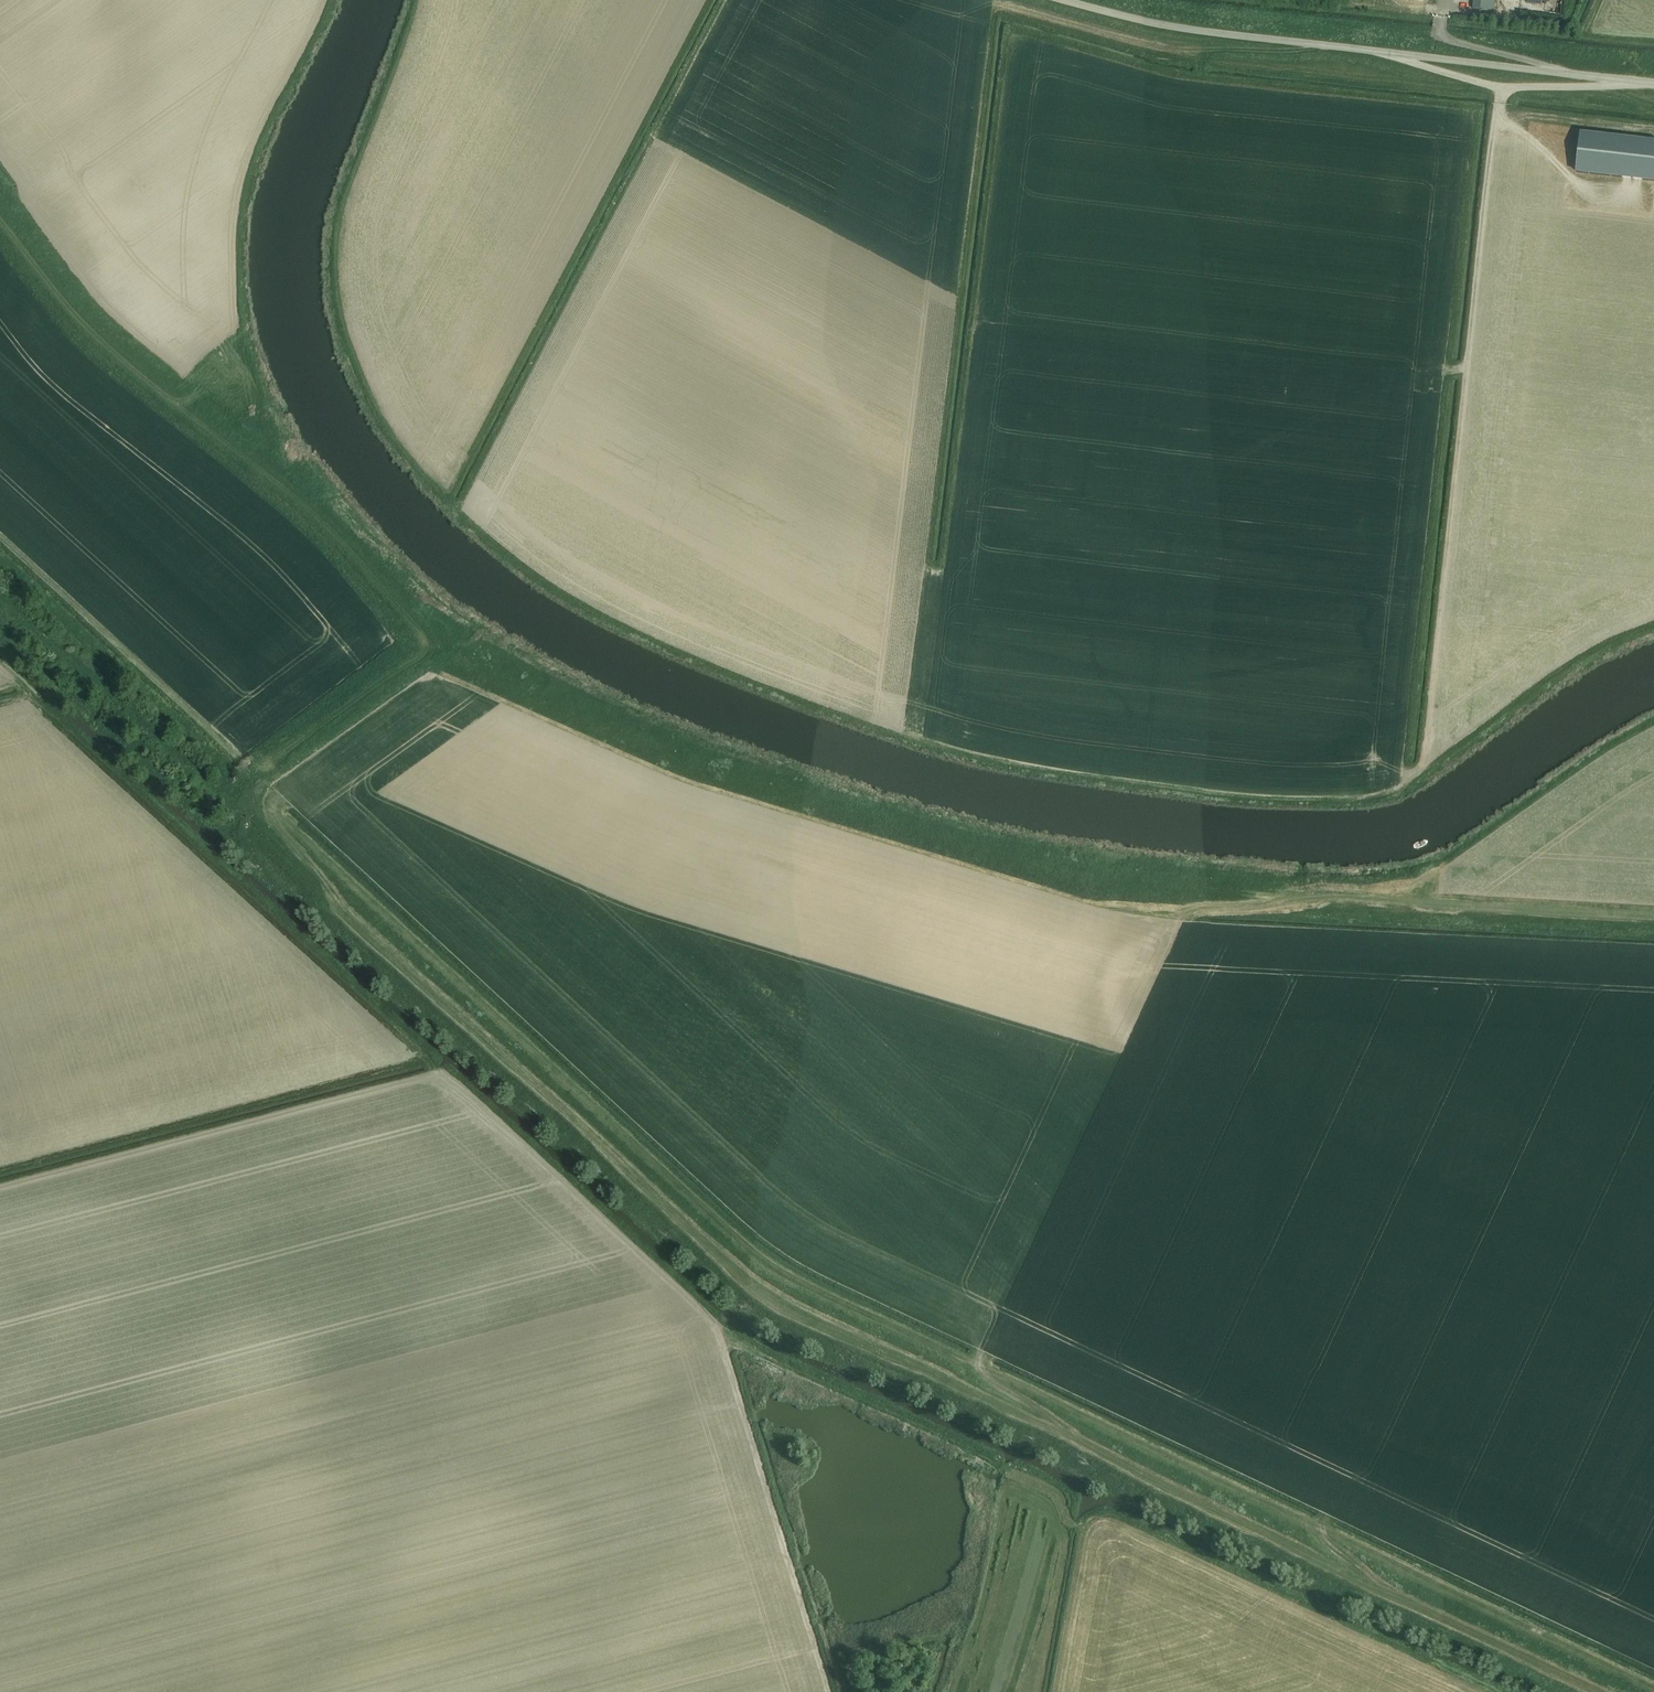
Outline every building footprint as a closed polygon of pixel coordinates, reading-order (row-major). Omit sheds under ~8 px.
[(1473,7),(1493,10),(1494,0),(1474,0),(1473,7)] [(1564,0),(1520,0),(1518,22),(1562,25),(1564,0)] [(1577,172),(1653,181),(1653,140),(1582,132),(1577,172)]
